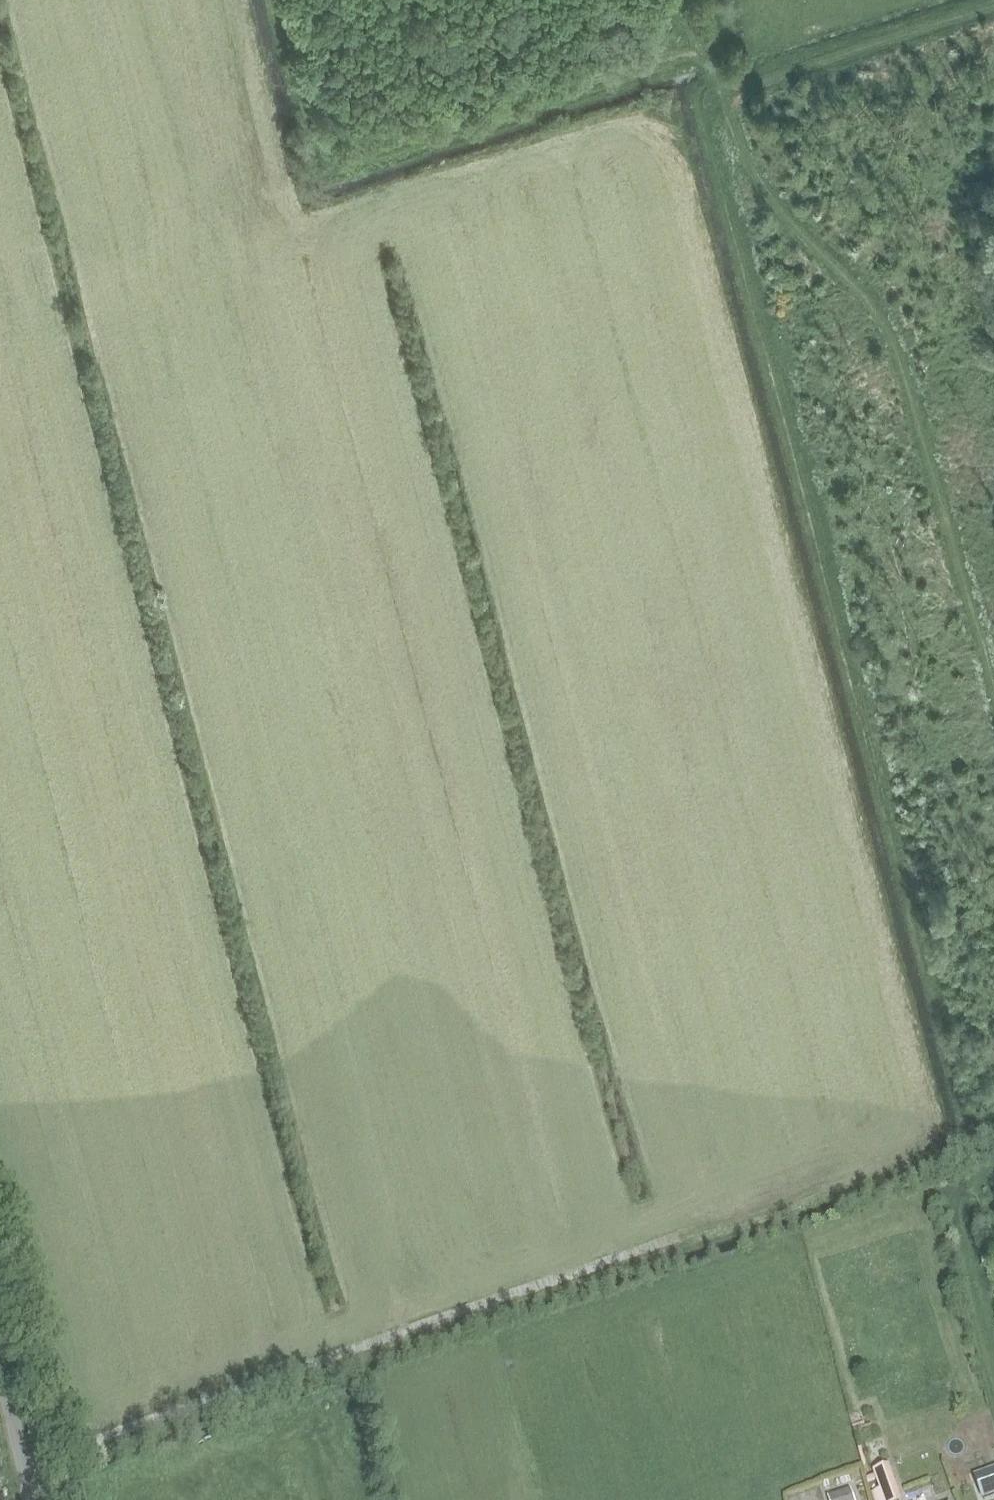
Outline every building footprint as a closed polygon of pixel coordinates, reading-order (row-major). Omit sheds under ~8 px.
[(886,1466),(874,1471),(884,1499),(898,1499),(886,1466)] [(827,1495),(828,1499),(853,1499),(849,1489),(827,1495)]
